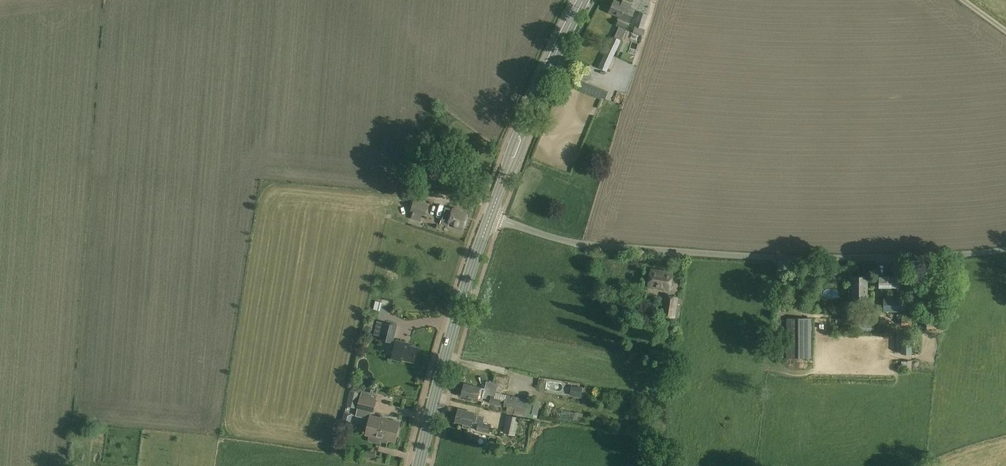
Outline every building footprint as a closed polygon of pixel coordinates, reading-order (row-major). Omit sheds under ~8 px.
[(630,22),(636,10),(633,8),(632,10),(629,9),(631,4),(623,1),(622,3),(615,0),(609,12),(620,17),(616,26),(619,27),(615,37),(622,40),(624,35),(630,22)] [(635,26),(643,29),(648,15),(640,12),(635,26)] [(636,58),(641,41),(636,39),(631,56),(636,58)] [(607,69),(616,51),(608,48),(600,66),(607,69)] [(414,201),(411,211),(425,215),(428,206),(414,201)] [(441,220),(449,222),(456,225),(455,228),(462,230),(463,227),(465,227),(468,215),(461,213),(461,211),(453,209),(445,207),(441,220)] [(651,269),(648,287),(670,290),(673,272),(651,269)] [(907,277),(879,276),(879,287),(907,287),(907,277)] [(852,277),(852,301),(868,301),(868,277),(852,277)] [(928,277),(927,287),(941,287),(941,277),(928,277)] [(831,285),(830,292),(844,294),(845,287),(831,285)] [(666,296),(663,315),(675,317),(678,297),(666,296)] [(885,298),(884,310),(901,311),(902,299),(885,298)] [(376,301),(374,309),(380,311),(382,302),(376,301)] [(901,315),(901,325),(908,325),(911,324),(911,317),(909,317),(909,315),(901,315)] [(860,317),(860,332),(868,332),(868,324),(875,323),(875,317),(860,317)] [(787,318),(787,358),(811,358),(811,318),(787,318)] [(927,329),(937,329),(938,318),(927,318),(927,329)] [(378,321),(374,335),(380,336),(379,339),(393,343),(397,325),(384,322),(378,321)] [(902,335),(901,354),(912,354),(912,335),(902,335)] [(414,362),(418,348),(405,344),(406,343),(397,340),(392,359),(401,361),(401,359),(414,362)] [(649,349),(648,356),(665,359),(666,352),(649,349)] [(904,360),(903,369),(911,370),(912,361),(904,360)] [(485,389),(465,383),(462,396),(477,400),(482,401),(483,397),(486,398),(487,394),(495,396),(498,384),(487,381),(485,389)] [(355,408),(359,390),(351,388),(346,406),(355,408)] [(369,419),(371,412),(374,412),(377,399),(360,395),(357,408),(358,408),(356,416),(369,419)] [(538,403),(506,395),(504,405),(519,409),(518,414),(530,417),(531,411),(535,412),(538,403)] [(491,396),(490,403),(499,405),(501,399),(495,398),(495,397),(491,396)] [(474,413),(458,409),(455,421),(464,423),(463,426),(464,427),(468,428),(469,427),(470,425),(471,425),(472,421),(479,423),(477,430),(489,433),(490,426),(483,424),(484,418),(478,416),(479,415),(474,414),(474,413)] [(371,415),(366,435),(369,436),(368,439),(370,441),(378,443),(380,442),(381,439),(395,442),(400,422),(371,415)] [(515,435),(519,417),(507,415),(503,432),(515,435)]
